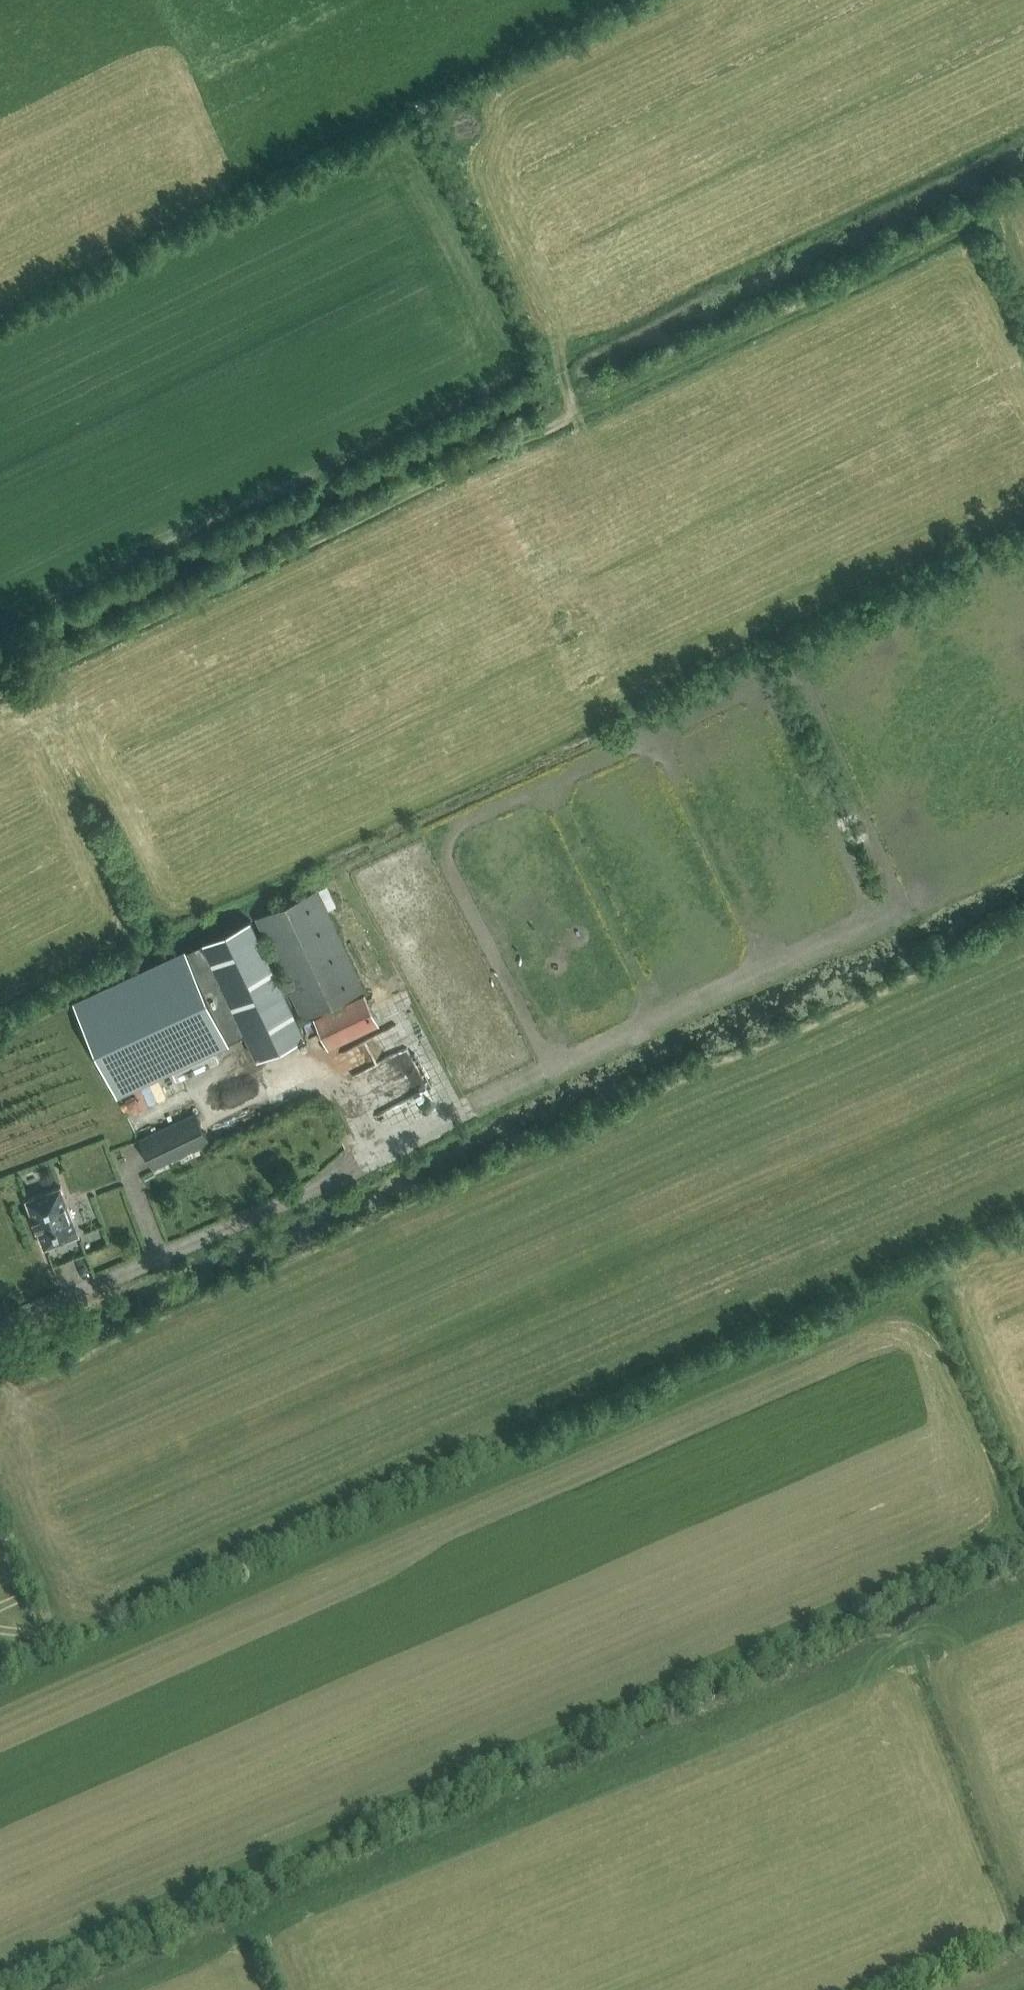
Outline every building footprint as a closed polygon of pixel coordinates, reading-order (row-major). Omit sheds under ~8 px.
[(303,1016),(363,988),(317,890),(258,918),(303,1016)] [(304,1037),(250,921),(201,944),(255,1060),(304,1037)] [(116,1094),(228,1042),(184,948),(72,999),(116,1094)] [(328,1048),(379,1024),(365,995),(315,1019),(328,1048)] [(153,1168),(209,1141),(197,1114),(140,1141),(153,1168)] [(61,1185),(26,1198),(44,1246),(79,1233),(61,1185)]
